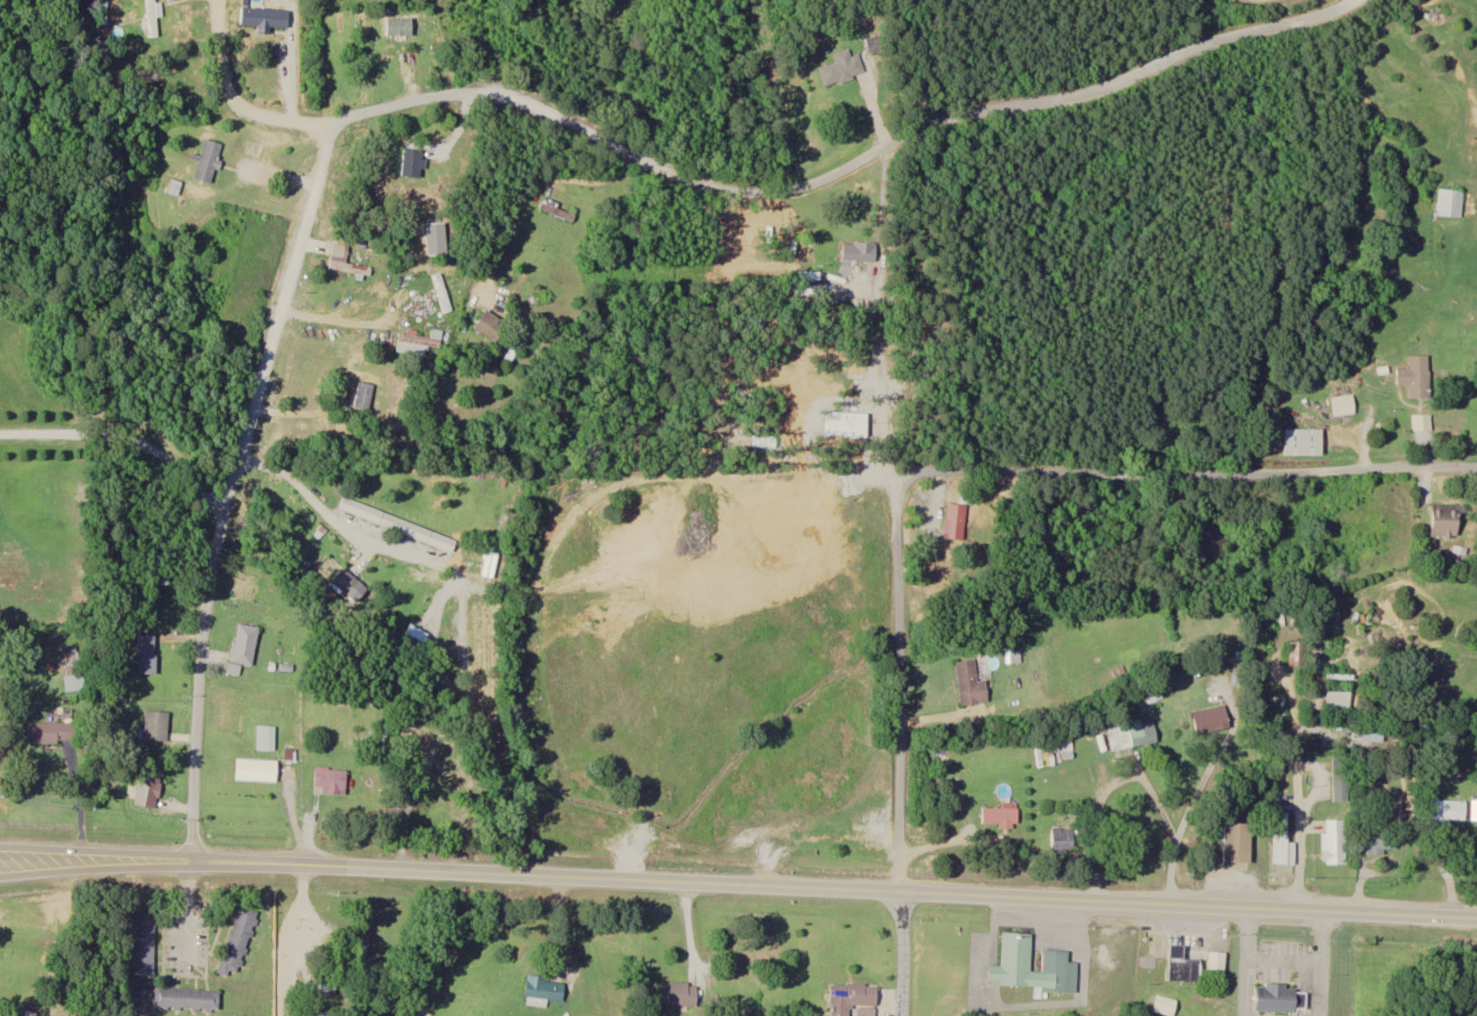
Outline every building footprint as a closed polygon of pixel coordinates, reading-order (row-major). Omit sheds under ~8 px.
[(148,37),(159,37),(159,0),(148,0),(148,37)] [(838,62),(820,68),(827,87),(866,72),(859,54),(852,57),(849,48),(835,54),(838,62)] [(213,183),(223,143),(205,138),(201,156),(199,155),(194,178),(213,183)] [(403,177),(424,177),(424,149),(403,149),(403,177)] [(179,196),(185,174),(168,170),(166,178),(173,179),(169,194),(179,196)] [(1451,179),(1425,178),(1424,216),(1464,217),(1465,191),(1450,190),(1451,179)] [(575,215),(543,201),(540,208),(572,222),(575,215)] [(877,243),(844,243),(844,261),(877,261),(877,243)] [(332,255),(341,258),(345,248),(335,245),(332,255)] [(329,269),(370,276),(371,267),(331,260),(329,269)] [(456,275),(456,266),(417,266),(417,275),(456,275)] [(497,344),(511,328),(489,310),(476,327),(497,344)] [(398,352),(427,357),(429,347),(441,349),(444,332),(434,330),(432,339),(401,333),(398,352)] [(1433,398),(1430,355),(1410,357),(1411,369),(1398,370),(1399,385),(1411,385),(1412,400),(1433,398)] [(355,408),(370,411),(374,385),(359,382),(355,408)] [(1335,416),(1356,415),(1356,396),(1334,397),(1335,416)] [(1431,415),(1414,415),(1414,431),(1432,431),(1431,415)] [(1324,430),(1287,430),(1287,456),(1324,456),(1324,430)] [(974,503),(975,493),(961,493),(961,503),(974,503)] [(344,498),(340,511),(453,552),(458,540),(344,498)] [(967,505),(947,505),(946,540),(966,540),(967,505)] [(1461,507),(1434,507),(1434,537),(1461,537),(1461,507)] [(333,581),(348,595),(360,582),(344,568),(333,581)] [(401,642),(419,653),(430,636),(411,624),(401,642)] [(233,662),(254,665),(259,628),(239,625),(233,662)] [(157,635),(138,635),(138,674),(157,674),(157,635)] [(1304,643),(1291,643),(1291,666),(1304,666),(1304,643)] [(84,691),(81,647),(63,648),(66,692),(84,691)] [(1021,651),(1007,651),(1007,664),(1021,664),(1021,651)] [(987,681),(979,682),(976,661),(957,663),(962,706),(989,703),(987,681)] [(1328,713),(1351,713),(1351,692),(1328,692),(1328,713)] [(1198,735),(1232,729),(1227,706),(1193,712),(1198,735)] [(168,741),(168,712),(145,712),(145,741),(168,741)] [(1156,723),(1143,725),(1142,720),(1118,724),(1122,750),(1159,744),(1156,723)] [(78,724),(28,724),(28,744),(78,744),(78,724)] [(1384,743),(1384,725),(1353,725),(1353,743),(1384,743)] [(258,751),(275,751),(275,727),(258,727),(258,751)] [(1349,758),(1334,758),(1334,802),(1349,802),(1349,758)] [(278,761),(237,761),(237,782),(278,782),(278,761)] [(346,794),(347,770),(316,769),(315,793),(346,794)] [(162,773),(140,770),(135,805),(157,808),(162,773)] [(1468,802),(1428,802),(1428,821),(1468,821),(1468,802)] [(1019,828),(1019,809),(983,809),(983,828),(1019,828)] [(1290,813),(1274,813),(1274,864),(1290,864),(1290,813)] [(1346,821),(1323,821),(1323,864),(1346,864),(1346,821)] [(1225,824),(1225,863),(1252,863),(1252,824),(1225,824)] [(1051,830),(1051,852),(1074,852),(1074,830),(1051,830)] [(1366,855),(1399,855),(1399,831),(1366,831),(1366,855)] [(220,971),(239,976),(258,910),(239,905),(220,971)] [(154,908),(135,908),(135,973),(154,973),(154,908)] [(1033,932),(1003,931),(1002,965),(990,964),(989,985),(1078,988),(1079,962),(1070,962),(1070,950),(1044,949),(1044,971),(1032,971),(1033,932)] [(1202,980),(1202,958),(1186,958),(1186,944),(1170,944),(1171,981),(1202,980)] [(1227,975),(1227,951),(1211,951),(1211,975),(1227,975)] [(562,1005),(566,981),(530,975),(526,999),(562,1005)] [(302,987),(303,995),(336,991),(334,979),(310,982),(310,986),(302,987)] [(697,1006),(697,983),(662,982),(662,1005),(697,1006)] [(878,984),(832,983),(832,1015),(850,1015),(850,1005),(859,1005),(859,1015),(877,1015),(878,984)] [(1258,1009),(1309,1009),(1309,989),(1289,989),(1289,983),(1258,983),(1258,1009)] [(155,1008),(220,1009),(220,989),(156,987),(155,1008)] [(1156,994),(1153,1011),(1173,1015),(1175,1015),(1178,999),(1156,994)]
